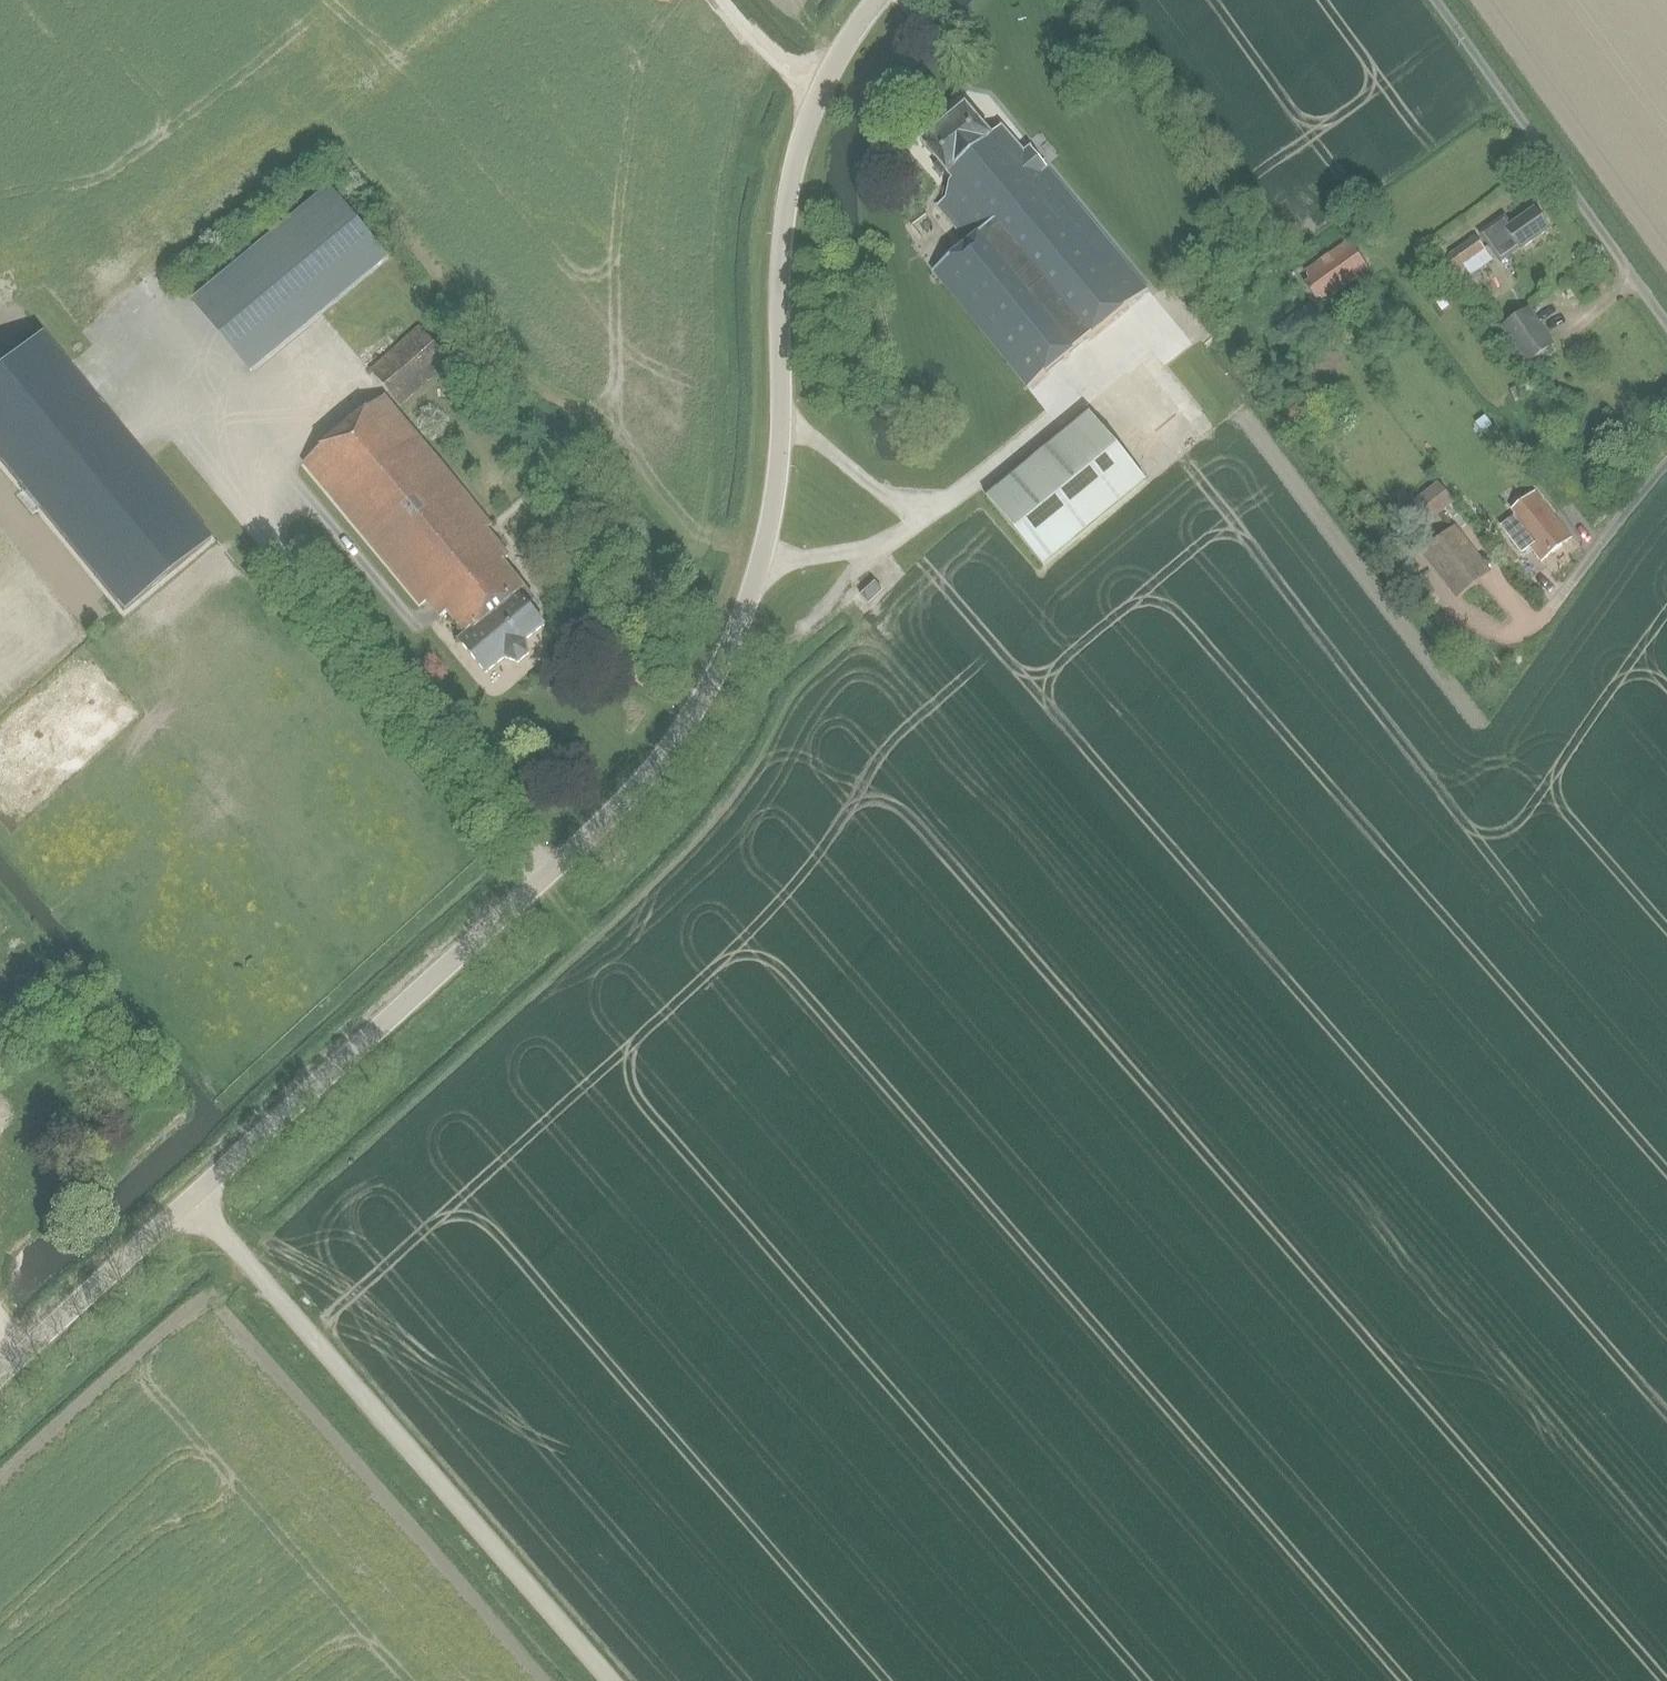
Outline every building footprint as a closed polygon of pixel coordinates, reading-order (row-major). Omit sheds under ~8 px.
[(945,198),(937,205),(972,239),(937,268),(1035,384),(1154,284),(1034,145),(1028,151),(1004,125),(995,134),(968,104),(924,142),(940,163),(935,166),(942,175),(946,172),(953,180),(949,183),(945,198)] [(334,188),(188,295),(244,372),(390,265),(334,188)] [(1505,264),(1521,252),(1522,252),(1551,232),(1536,212),(1513,228),(1506,219),(1484,234),(1505,264)] [(1478,237),(1442,262),(1457,283),(1469,274),(1463,266),(1487,250),(1478,237)] [(1327,301),(1370,270),(1350,242),(1306,272),(1312,280),(1306,284),(1317,300),(1323,296),(1327,301)] [(1454,309),(1444,292),(1437,297),(1447,314),(1454,309)] [(1531,308),(1504,328),(1531,364),(1558,345),(1531,308)] [(399,405),(450,362),(420,327),(369,369),(399,405)] [(0,369),(0,462),(123,611),(210,540),(42,334),(0,369)] [(506,658),(518,664),(529,654),(526,641),(545,626),(519,595),(526,589),(503,562),(509,557),(487,530),(492,526),(385,395),(304,462),(423,605),(428,601),(442,618),(449,612),(468,635),(461,641),(488,673),(506,658)] [(1045,568),(1148,484),(1092,414),(989,498),(1045,568)] [(1485,417),(1475,424),(1483,434),(1492,426),(1485,417)] [(1431,520),(1455,501),(1442,483),(1417,502),(1431,520)] [(1404,491),(1395,498),(1403,509),(1413,502),(1404,491)] [(1580,549),(1572,539),(1535,492),(1513,510),(1517,515),(1515,517),(1536,543),(1531,548),(1543,562),(1562,547),(1570,557),(1580,549)] [(1515,517),(1502,528),(1523,554),(1531,548),(1536,543),(1515,517)] [(1460,592),(1489,569),(1458,528),(1429,551),(1460,592)] [(884,591),(876,582),(861,596),(870,605),(884,591)]
